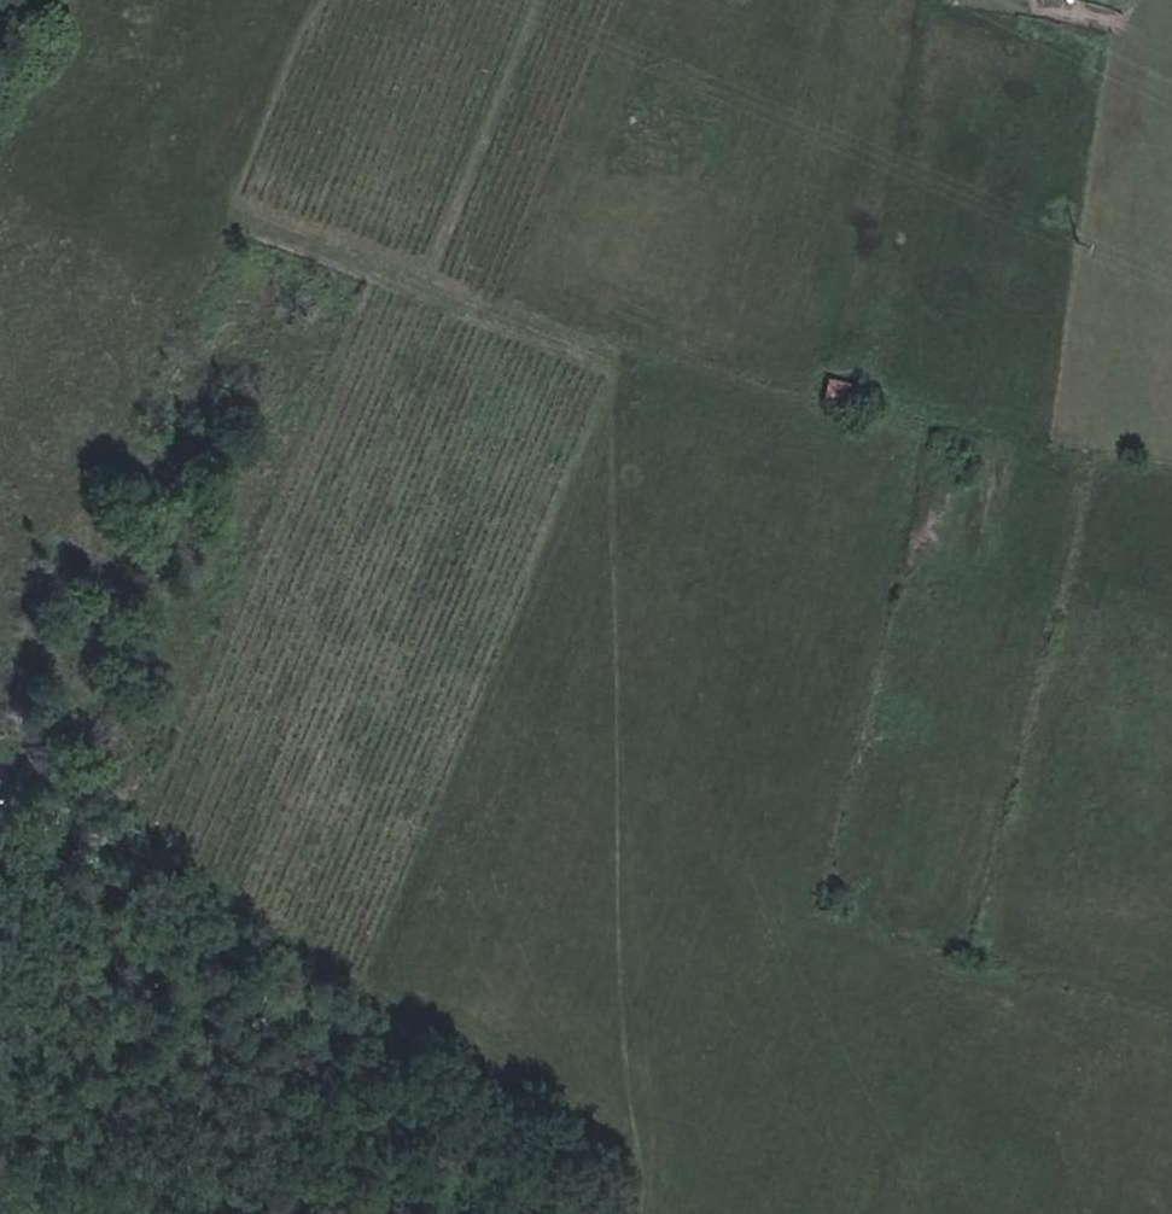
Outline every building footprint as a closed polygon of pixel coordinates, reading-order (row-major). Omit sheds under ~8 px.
[(856,383),(827,377),(820,398),(850,405),(856,383)]
